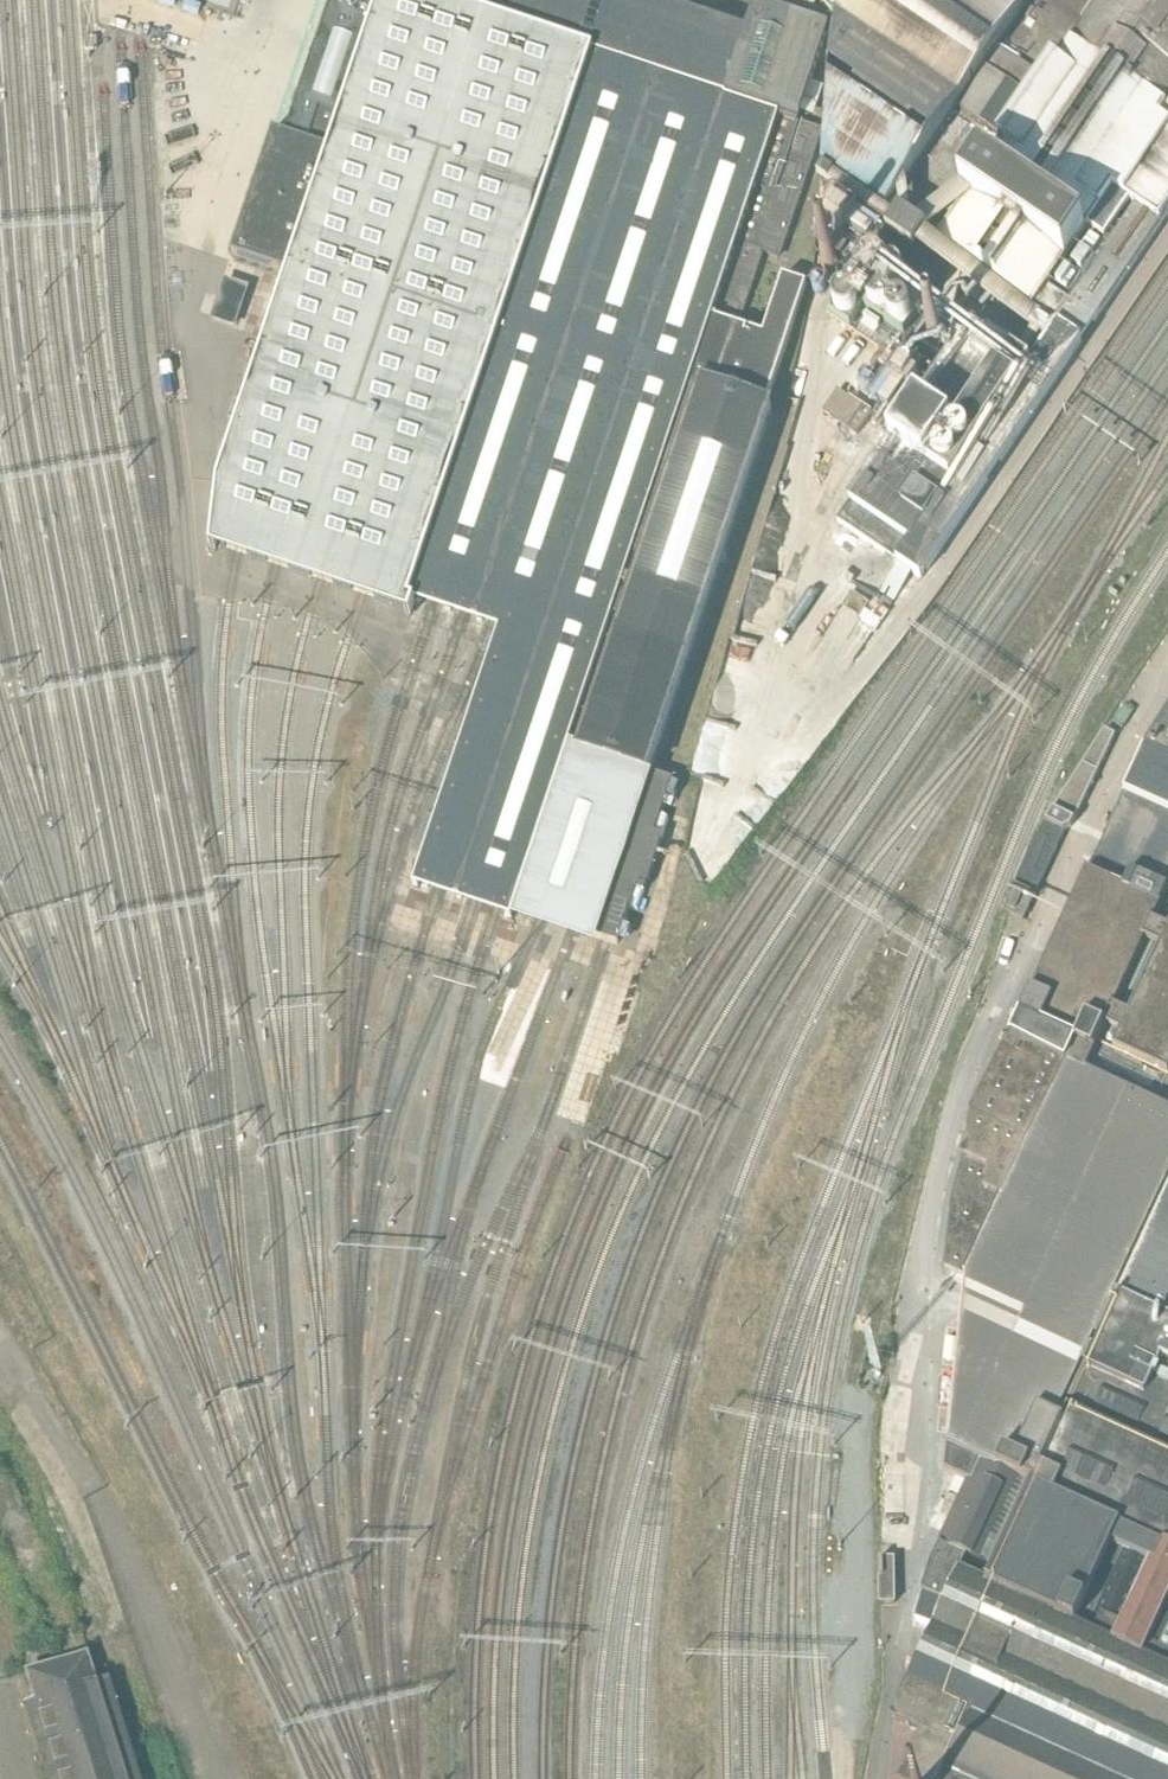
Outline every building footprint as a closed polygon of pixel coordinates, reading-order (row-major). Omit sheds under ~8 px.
[(286,134),(275,130),(231,261),(288,280),(200,543),(409,613),(413,600),(500,629),(414,886),(592,946),(595,938),(619,946),(637,892),(645,894),(664,838),(656,836),(673,783),(649,776),(772,408),(767,407),(808,286),(784,278),(764,336),(738,327),(763,253),(779,259),(822,133),(800,124),(829,33),(758,9),(750,32),(746,30),(653,0),(331,0),(286,134)] [(817,12),(825,0),(799,0),(817,12)] [(840,29),(825,179),(826,180),(822,202),(818,233),(815,254),(842,256),(843,237),(849,219),(854,212),(893,239),(889,243),(916,262),(919,257),(1033,333),(1018,356),(971,324),(970,325),(873,257),(845,300),(943,365),(850,503),(851,504),(837,523),(898,562),(897,563),(922,581),(1167,219),(1167,127),(1163,124),(1167,117),(1167,0),(859,0),(840,29)] [(85,51),(97,50),(97,38),(84,39),(85,51)] [(235,326),(240,312),(247,290),(227,283),(215,320),(235,326)] [(857,436),(872,414),(839,391),(824,413),(857,436)] [(889,614),(888,613),(894,604),(878,593),(861,581),(843,608),(860,619),(858,622),(875,634),(889,614)] [(1144,751),(1146,752),(1095,860),(1088,874),(1033,995),(1012,1040),(972,1118),(974,1119),(963,1160),(952,1202),(945,1268),(967,1278),(949,1445),(946,1471),(970,1482),(946,1534),(940,1546),(930,1568),(923,1593),(948,1600),(935,1628),(937,1628),(894,1720),(924,1732),(904,1778),(1167,1778),(1167,711),(1144,751)] [(1023,921),(1065,832),(1072,828),(1075,821),(1116,736),(1105,731),(1042,831),(1012,895),(1012,896),(1007,914),(1023,921)] [(880,1604),(896,1604),(896,1559),(896,1544),(879,1545),(880,1604)] [(86,1655),(23,1674),(32,1703),(22,1706),(45,1778),(125,1778),(86,1655)]
